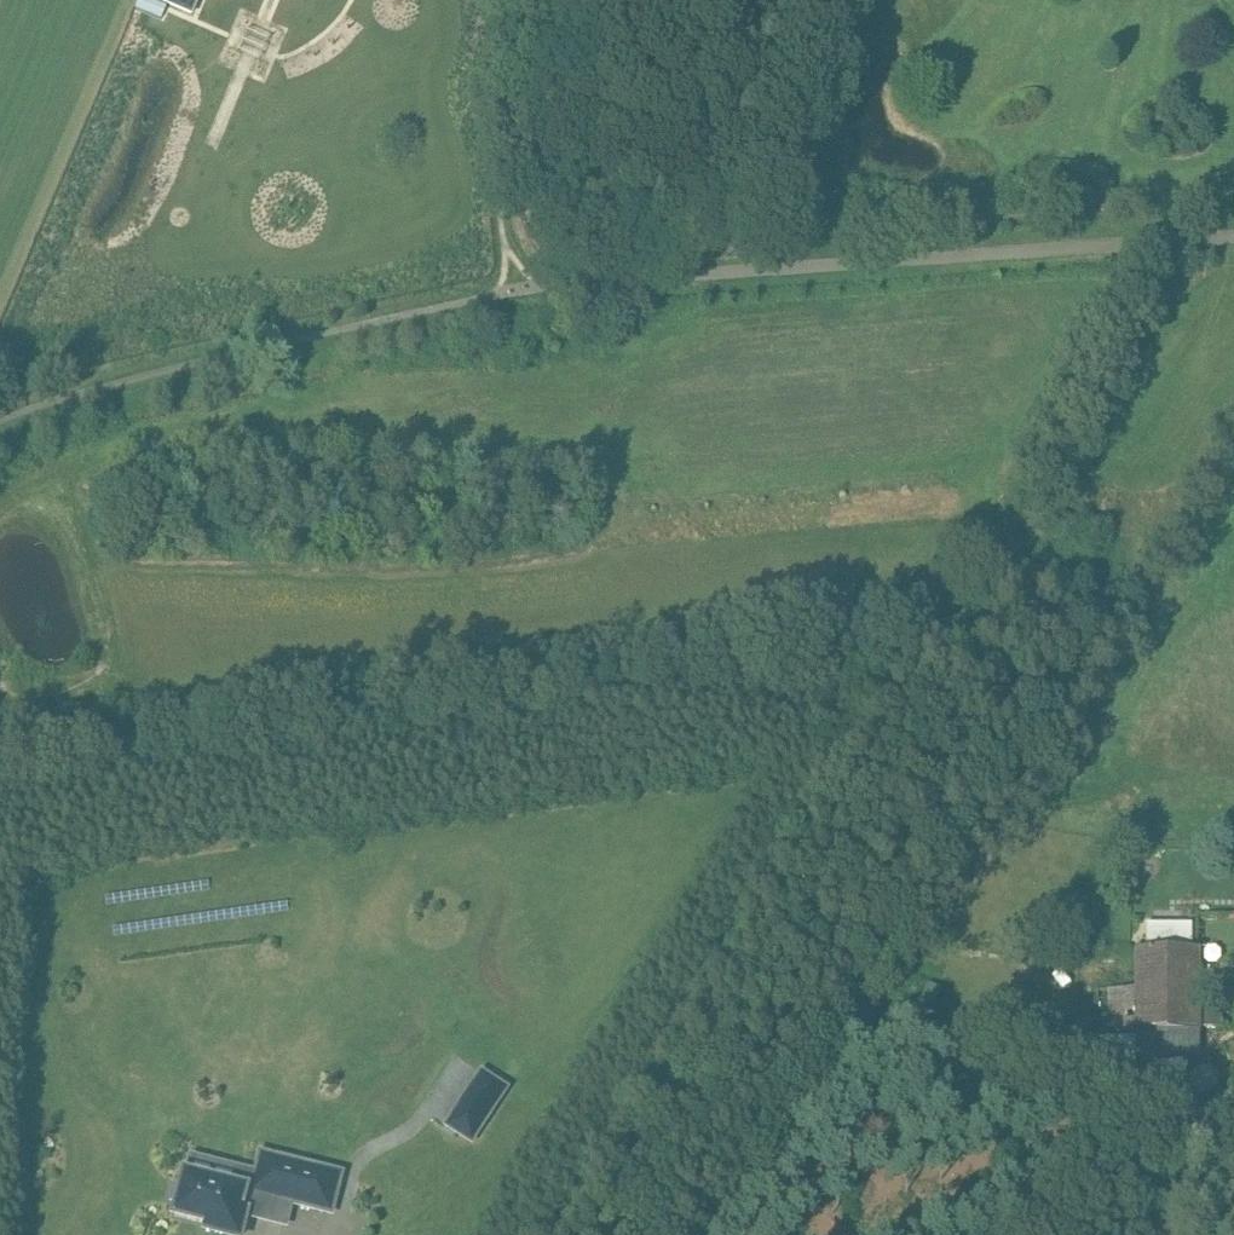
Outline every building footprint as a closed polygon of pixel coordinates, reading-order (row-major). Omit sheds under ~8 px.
[(191,14),(197,0),(165,0),(164,2),(191,14)] [(1146,925),(1146,946),(1191,945),(1191,925),(1146,925)] [(1200,949),(1136,950),(1137,988),(1098,989),(1099,1028),(1203,1028),(1203,1027),(1221,1027),(1221,1009),(1201,1010),(1200,949)] [(1200,1069),(1193,1077),(1194,1086),(1201,1093),(1211,1092),(1217,1085),(1217,1076),(1210,1069),(1200,1069)] [(448,1126),(472,1142),(507,1089),(482,1073),(448,1126)] [(333,1206),(340,1175),(262,1155),(257,1175),(241,1171),(237,1187),(186,1174),(183,1186),(176,1185),(172,1202),(178,1203),(175,1216),(211,1225),(211,1222),(227,1226),(237,1221),(238,1217),(239,1212),(245,1214),(247,1214),(253,1192),(324,1211),(333,1206)]
